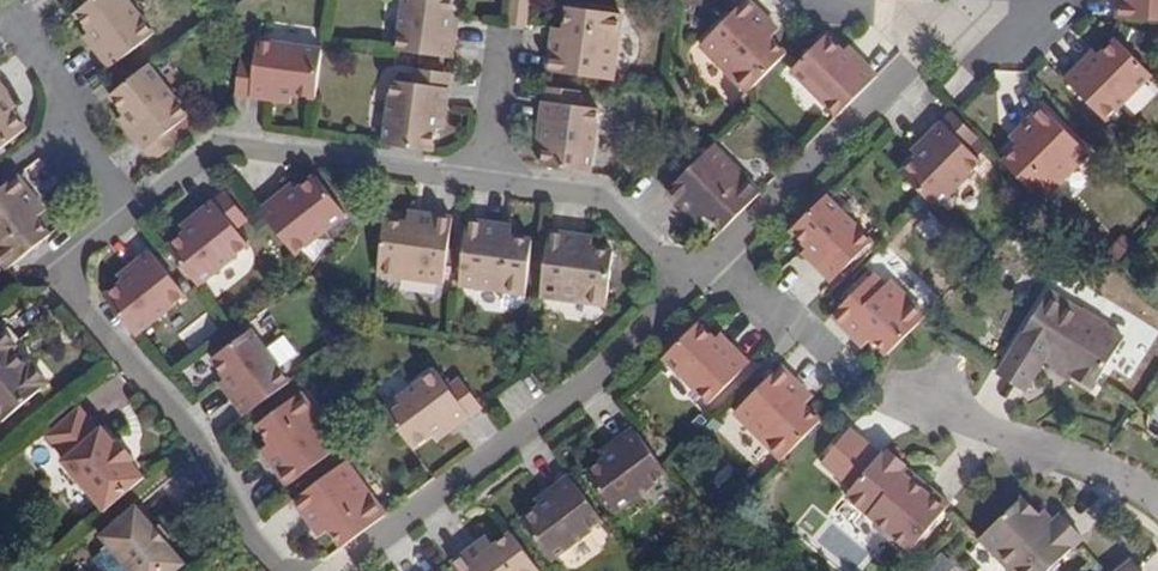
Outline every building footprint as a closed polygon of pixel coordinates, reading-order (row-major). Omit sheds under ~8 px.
[(75,46),(87,61),(80,67),(92,84),(138,49),(99,0),(97,0),(60,26),(75,46)] [(463,39),(454,37),(457,17),(460,0),(410,0),(402,51),(461,59),(463,39)] [(766,38),(758,29),(765,22),(744,0),(739,0),(695,43),(742,91),(781,53),(766,38)] [(1111,13),(1157,16),(1157,0),(1112,0),(1111,13)] [(571,8),(567,30),(565,41),(557,39),(551,71),(614,81),(625,16),(571,8)] [(454,37),(463,39),(466,18),(457,17),(454,37)] [(758,29),(766,38),(773,30),(765,22),(758,29)] [(565,41),(567,30),(559,28),(557,39),(565,41)] [(1112,33),(1101,45),(1093,53),(1087,48),(1063,74),(1110,119),(1153,71),(1112,33)] [(256,38),(254,58),(249,95),(270,99),(271,89),(290,92),(313,95),(321,48),(256,38)] [(834,120),(876,78),(862,63),(855,69),(842,56),(824,39),(789,72),(834,120)] [(1093,53),(1101,45),(1094,40),(1087,48),(1093,53)] [(87,61),(75,46),(68,52),(80,67),(87,61)] [(855,69),(862,63),(848,51),(842,56),(855,69)] [(254,58),(241,57),(237,93),(249,95),(254,58)] [(114,94),(128,113),(141,128),(134,134),(146,151),(175,130),(191,115),(153,65),(114,94)] [(421,68),(419,83),(455,89),(457,73),(421,68)] [(17,112),(5,95),(11,91),(0,76),(0,155),(31,131),(17,112)] [(396,81),(387,144),(436,152),(439,126),(441,110),(451,111),(455,89),(419,83),(396,81)] [(289,102),(290,92),(271,89),(270,99),(289,102)] [(5,95),(17,112),(23,107),(11,91),(5,95)] [(544,166),(591,173),(602,110),(544,101),(541,124),(551,125),(548,144),(544,166)] [(1040,102),(1017,125),(1026,134),(1017,143),(1003,158),(1040,197),(1087,148),(1040,102)] [(441,110),(439,126),(449,127),(451,111),(441,110)] [(962,146),(974,135),(948,110),(938,120),(962,146)] [(141,128),(128,113),(121,118),(134,134),(141,128)] [(977,162),(962,146),(938,120),(915,141),(921,148),(913,155),(896,172),(930,207),(977,162)] [(538,142),(548,144),(551,125),(541,124),(538,142)] [(1026,134),(1017,125),(1008,135),(1017,143),(1026,134)] [(184,140),(175,130),(146,151),(156,163),(184,140)] [(907,149),(913,155),(921,148),(915,141),(907,149)] [(714,145),(691,168),(668,191),(693,217),(699,212),(706,219),(719,233),(760,194),(714,145)] [(12,267),(53,235),(40,218),(30,208),(39,201),(20,177),(0,192),(0,257),(9,269),(12,267)] [(321,181),(302,195),(289,206),(283,199),(264,213),(299,258),(351,219),(321,181)] [(289,206),(302,195),(296,188),(283,199),(289,206)] [(218,204),(239,233),(252,223),(230,195),(218,204)] [(870,243),(823,195),(791,230),(807,246),(820,260),(814,266),(829,283),(870,243)] [(48,213),(39,201),(30,208),(40,218),(48,213)] [(253,250),(239,233),(218,204),(200,217),(207,226),(192,237),(174,252),(203,290),(253,250)] [(422,225),(424,213),(413,211),(411,223),(422,225)] [(699,212),(693,217),(700,224),(706,219),(699,212)] [(456,218),(424,213),(422,225),(411,223),(390,220),(382,273),(447,283),(456,218)] [(186,229),(192,237),(207,226),(200,217),(186,229)] [(502,237),(504,225),(472,220),(463,285),(527,294),(536,242),(515,238),(502,237)] [(517,227),(504,225),(502,237),(515,238),(517,227)] [(616,253),(597,251),(583,249),(585,235),(553,231),(543,296),(609,306),(616,253)] [(583,249),(597,251),(598,238),(585,235),(583,249)] [(801,253),(814,266),(820,260),(807,246),(801,253)] [(108,301),(141,339),(190,300),(154,254),(137,267),(144,276),(128,288),(108,301)] [(144,276),(137,267),(121,279),(128,288),(144,276)] [(886,355),(926,317),(888,278),(882,285),(872,275),(832,315),(854,339),(863,330),(871,339),(886,355)] [(1042,351),(1058,363),(1072,372),(1091,386),(1125,336),(1084,307),(1083,309),(1052,287),(998,365),(1020,382),(1042,351)] [(713,336),(698,322),(665,357),(708,402),(749,361),(735,345),(728,352),(713,336)] [(2,422),(46,381),(28,361),(23,366),(9,350),(14,345),(0,328),(0,420),(2,422)] [(720,330),(713,336),(728,352),(735,345),(720,330)] [(863,330),(854,339),(862,348),(871,339),(863,330)] [(215,360),(228,380),(241,397),(233,401),(246,419),(293,385),(254,333),(215,360)] [(781,456),(821,418),(806,401),(797,393),(805,385),(782,363),(735,408),(781,456)] [(1072,372),(1058,363),(1055,366),(1068,376),(1072,372)] [(407,450),(427,436),(442,425),(448,432),(465,419),(444,389),(431,373),(379,410),(407,450)] [(241,397),(228,380),(222,385),(233,401),(241,397)] [(456,381),(444,389),(465,419),(477,411),(456,381)] [(797,393),(806,401),(814,394),(805,385),(797,393)] [(254,430),(265,445),(271,455),(267,460),(286,487),(339,450),(301,398),(254,430)] [(102,511),(143,475),(129,456),(132,453),(117,434),(114,437),(101,423),(96,426),(86,414),(51,443),(69,464),(66,466),(102,511)] [(442,425),(427,436),(433,443),(448,432),(442,425)] [(667,474),(632,427),(613,441),(618,450),(604,459),(586,473),(614,513),(667,474)] [(618,450),(613,441),(598,451),(604,459),(618,450)] [(271,455),(265,445),(259,449),(267,460),(271,455)] [(903,470),(900,467),(898,466),(900,463),(885,452),(884,453),(878,450),(841,497),(850,504),(871,521),(871,526),(880,534),(887,534),(908,551),(946,503),(910,475),(907,480),(899,475),(903,470)] [(328,531),(339,549),(383,517),(344,465),(290,501),(307,526),(319,520),(328,531)] [(559,493),(543,505),(523,519),(551,559),(604,520),(571,473),(553,485),(559,493)] [(538,496),(543,505),(559,493),(553,485),(538,496)] [(1025,498),(982,539),(1011,570),(1053,570),(1085,540),(1063,517),(1054,525),(1043,514),(1041,516),(1025,498)] [(167,540),(155,526),(137,504),(102,533),(109,542),(134,570),(173,570),(184,562),(167,540)] [(317,538),(328,531),(319,520),(307,526),(317,538)] [(155,526),(167,540),(172,536),(161,521),(155,526)] [(494,544),(485,550),(479,540),(451,561),(459,570),(541,570),(513,532),(494,544)] [(485,550),(494,544),(487,534),(479,540),(485,550)] [(109,542),(93,557),(106,570),(134,570),(109,542)] [(954,569),(944,554),(923,568),(925,570),(950,570),(954,569)] [(1133,559),(1118,570),(1142,570),(1133,559)]
